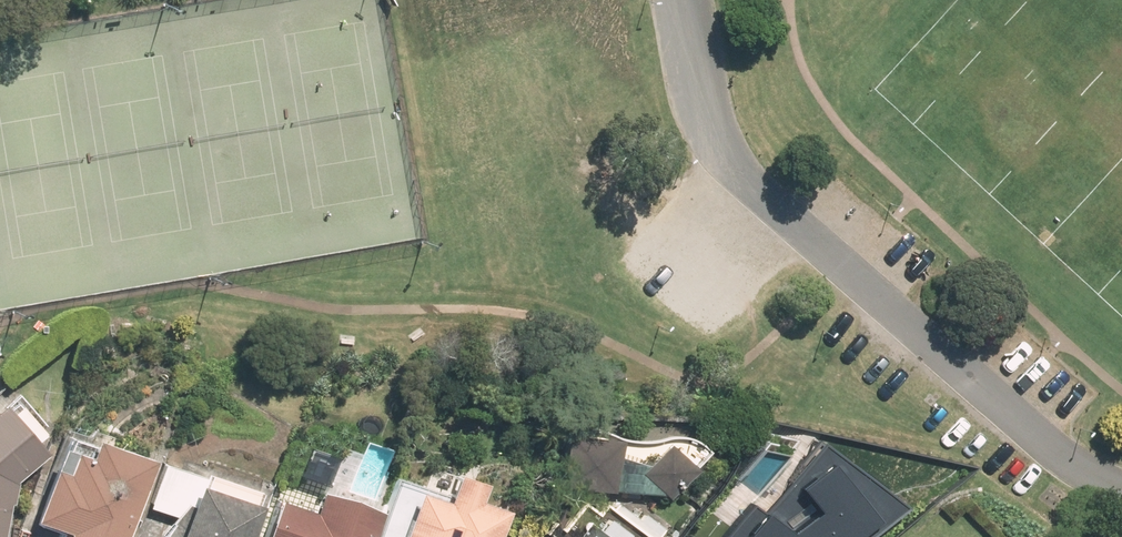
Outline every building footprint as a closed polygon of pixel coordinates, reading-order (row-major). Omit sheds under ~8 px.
[(6,482),(35,455),(0,416),(0,535),(6,482)] [(716,536),(859,536),(911,497),(812,426),(760,498),(749,490),(716,536)] [(574,429),(556,433),(554,490),(664,497),(701,452),(688,440),(662,436),(645,442),(628,440),(609,436),(591,429),(574,429)] [(146,461),(85,441),(79,458),(50,449),(26,524),(61,535),(60,536),(122,536),(146,461)] [(254,508),(250,506),(255,492),(159,462),(144,509),(181,520),(176,536),(245,536),(254,508)] [(498,511),(468,501),(474,485),(444,476),(439,493),(393,478),(373,536),(489,536),(498,511)] [(372,512),(312,494),(306,513),(267,501),(256,536),(364,536),(372,512)] [(578,523),(568,536),(598,536),(578,523)] [(684,536),(702,536),(690,528),(684,536)]
